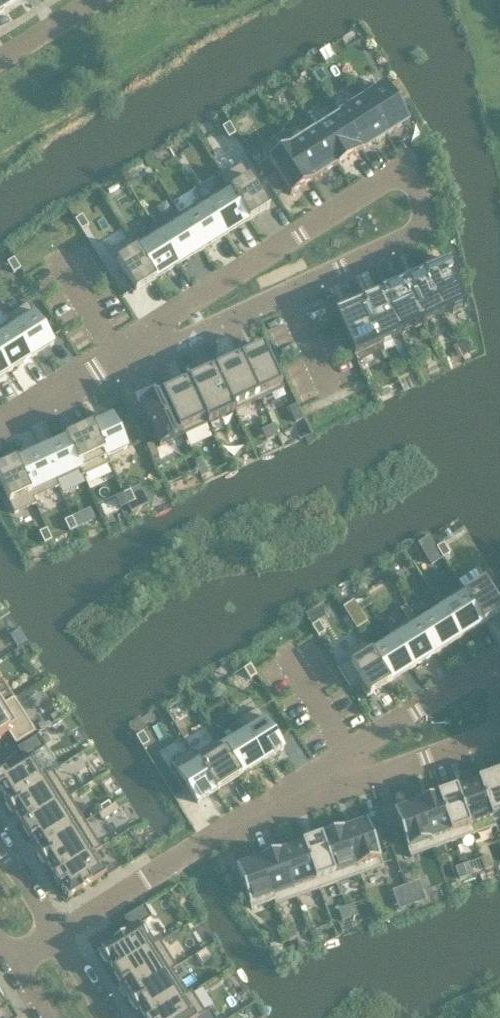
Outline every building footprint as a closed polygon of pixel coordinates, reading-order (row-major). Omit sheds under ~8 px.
[(2,13),(3,9),(17,0),(0,0),(0,14),(2,13)] [(384,86),(363,99),(386,136),(407,122),(384,86)] [(363,99),(338,115),(361,151),(386,136),(363,99)] [(338,115),(314,130),(337,166),(361,151),(338,115)] [(229,124),(222,128),(229,138),(236,134),(229,124)] [(314,130),(290,145),(313,182),(337,166),(314,130)] [(290,145),(267,159),(290,196),(313,182),(290,145)] [(222,177),(221,177),(226,186),(227,185),(250,222),(269,209),(267,206),(270,204),(260,189),(257,190),(241,165),(222,177)] [(273,177),(266,181),(275,196),(283,191),(273,177)] [(226,186),(203,200),(226,236),(250,222),(227,185),(226,186)] [(203,200),(180,215),(202,251),(226,236),(203,200)] [(180,215),(156,230),(179,266),(202,251),(180,215)] [(82,216),(75,220),(82,231),(89,226),(82,216)] [(133,244),(132,245),(155,281),(179,266),(156,230),(133,244)] [(129,240),(110,252),(126,278),(123,280),(133,295),(155,281),(132,245),(133,244),(130,239),(129,240)] [(14,259),(7,263),(14,274),(21,269),(14,259)] [(452,260),(423,272),(443,316),(466,305),(453,278),(459,276),(452,260)] [(423,274),(403,282),(423,325),(443,316),(423,272),(423,274)] [(402,283),(381,292),(401,335),(423,325),(403,282),(402,282),(402,283)] [(381,293),(361,301),(381,344),(401,335),(381,292),(380,292),(381,293)] [(361,302),(334,313),(354,357),(356,356),(379,345),(381,344),(361,301),(360,301),(361,302)] [(8,316),(11,321),(12,321),(34,357),(53,345),(28,304),(8,316)] [(0,328),(0,355),(10,372),(34,357),(12,321),(11,321),(0,328)] [(263,346),(241,356),(261,400),(284,389),(263,346)] [(10,372),(0,355),(0,378),(10,372)] [(241,356),(214,369),(235,412),(261,400),(241,356)] [(214,369),(188,381),(208,424),(235,412),(214,369)] [(188,381),(162,393),(182,436),(208,424),(188,381)] [(162,393),(139,403),(159,447),(182,436),(162,393)] [(298,409),(291,413),(298,427),(305,424),(298,409)] [(112,416),(91,425),(107,459),(107,458),(127,449),(112,416)] [(91,425),(66,437),(81,471),(80,471),(82,476),(83,476),(109,464),(110,464),(107,458),(107,459),(91,425)] [(66,437),(40,449),(56,482),(57,482),(80,471),(81,471),(66,437)] [(153,443),(146,446),(153,461),(160,457),(153,443)] [(40,449),(15,461),(33,499),(34,499),(58,488),(59,487),(57,482),(56,482),(40,449)] [(0,467),(0,488),(2,487),(14,514),(35,505),(36,504),(34,499),(33,499),(15,461),(0,467)] [(204,463),(196,467),(201,477),(209,474),(204,463)] [(130,491),(123,494),(128,505),(135,502),(130,491)] [(123,494),(115,498),(120,509),(128,505),(123,494)] [(77,515),(72,518),(77,529),(82,526),(77,515)] [(72,518),(64,521),(70,532),(77,529),(72,518)] [(47,529),(39,533),(44,544),(52,540),(47,529)] [(443,544),(436,548),(443,559),(450,554),(443,544)] [(437,552),(428,558),(432,565),(441,558),(437,552)] [(396,572),(388,577),(395,587),(403,583),(396,572)] [(464,593),(484,624),(499,614),(499,607),(484,581),(466,593),(464,593)] [(438,603),(437,603),(439,607),(443,613),(444,613),(460,639),(484,624),(464,593),(466,593),(462,587),(461,588),(438,603)] [(406,605),(400,609),(407,620),(413,616),(406,605)] [(439,607),(417,620),(421,627),(420,628),(437,654),(460,639),(444,613),(443,613),(439,607)] [(342,608),(335,612),(341,622),(348,618),(342,608)] [(362,616),(352,622),(356,629),(366,623),(362,616)] [(390,632),(389,633),(396,643),(397,643),(413,669),(437,654),(420,628),(421,627),(417,620),(415,617),(414,618),(390,632)] [(348,661),(337,668),(350,688),(358,683),(367,697),(389,683),(373,657),(374,657),(364,642),(363,642),(344,655),(348,661)] [(374,657),(373,657),(389,683),(413,669),(397,643),(396,643),(374,657)] [(250,665),(243,670),(250,680),(257,676),(250,665)] [(0,708),(0,738),(8,733),(28,721),(14,699),(14,698),(2,706),(2,707),(0,708)] [(238,721),(237,722),(244,732),(245,731),(264,762),(283,750),(258,709),(238,721)] [(57,712),(50,716),(54,723),(62,718),(57,712)] [(28,721),(8,733),(15,745),(35,732),(28,721)] [(222,745),(221,746),(240,777),(264,762),(245,731),(244,732),(222,745)] [(143,733),(136,737),(142,747),(149,743),(143,733)] [(38,736),(17,749),(24,760),(32,756),(45,748),(38,736)] [(195,755),(194,756),(217,792),(240,777),(221,746),(222,745),(219,740),(218,741),(217,742),(195,755)] [(191,751),(172,763),(197,804),(217,792),(194,756),(195,755),(192,750),(191,751)] [(0,775),(0,791),(6,800),(3,802),(4,803),(45,777),(44,776),(32,756),(24,760),(0,775)] [(45,777),(4,803),(12,816),(15,814),(22,825),(21,826),(22,827),(69,797),(53,772),(52,771),(44,776),(45,777)] [(478,780),(493,823),(499,821),(499,772),(478,780)] [(493,823),(478,780),(461,786),(461,785),(455,787),(472,836),(495,828),(493,823)] [(472,836),(455,787),(449,789),(450,790),(438,794),(455,842),(472,836)] [(455,842),(438,794),(423,800),(422,798),(417,800),(417,802),(434,849),(455,842)] [(69,797),(22,827),(30,840),(32,839),(39,850),(35,853),(36,853),(85,822),(69,797)] [(434,849),(417,802),(393,810),(410,858),(434,849)] [(115,804),(98,814),(102,821),(119,811),(115,804)] [(367,820),(343,828),(360,876),(384,867),(367,820)] [(85,822),(36,853),(36,854),(44,867),(47,865),(54,876),(53,877),(53,878),(93,853),(93,854),(101,849),(101,848),(85,822)] [(360,876),(343,828),(326,834),(326,833),(320,835),(337,884),(360,876)] [(337,884),(320,835),(314,837),(315,838),(300,843),(317,891),(337,884)] [(317,891),(300,843),(286,849),(285,847),(279,849),(297,898),(317,891)] [(297,898),(279,849),(273,851),(274,853),(259,858),(275,901),(276,906),(297,898)] [(93,853),(53,878),(59,887),(60,887),(68,898),(81,890),(82,890),(91,884),(106,874),(103,870),(93,854),(93,853)] [(488,856),(480,859),(485,871),(492,868),(488,856)] [(275,901),(259,858),(236,866),(251,909),(275,901)] [(114,864),(103,870),(106,874),(107,877),(118,870),(114,864)] [(463,865),(455,868),(459,880),(467,877),(463,865)] [(413,883),(405,886),(409,897),(417,895),(413,883)] [(409,897),(405,886),(398,889),(402,900),(409,897)] [(353,905),(346,907),(350,919),(357,916),(353,905)] [(144,906),(124,918),(132,931),(143,924),(152,918),(144,906)] [(346,907),(338,910),(342,921),(350,919),(346,907)] [(132,931),(97,952),(106,966),(109,964),(113,970),(112,971),(113,972),(156,945),(155,944),(143,924),(132,931)] [(292,926),(285,929),(289,940),(296,938),(292,926)] [(289,940),(285,929),(277,932),(281,943),(289,940)] [(156,945),(113,972),(121,985),(123,984),(130,995),(126,997),(127,998),(172,970),(172,971),(176,968),(176,967),(160,942),(159,941),(155,944),(156,945)] [(127,998),(135,1012),(138,1010),(143,1017),(152,1017),(188,995),(187,994),(172,971),(172,970),(127,998)] [(152,1017),(199,1017),(205,1014),(192,993),(191,992),(187,994),(188,995),(152,1017)] [(9,1012),(9,1011),(8,1011),(1,1000),(4,999),(0,993),(0,1017),(9,1012)]
